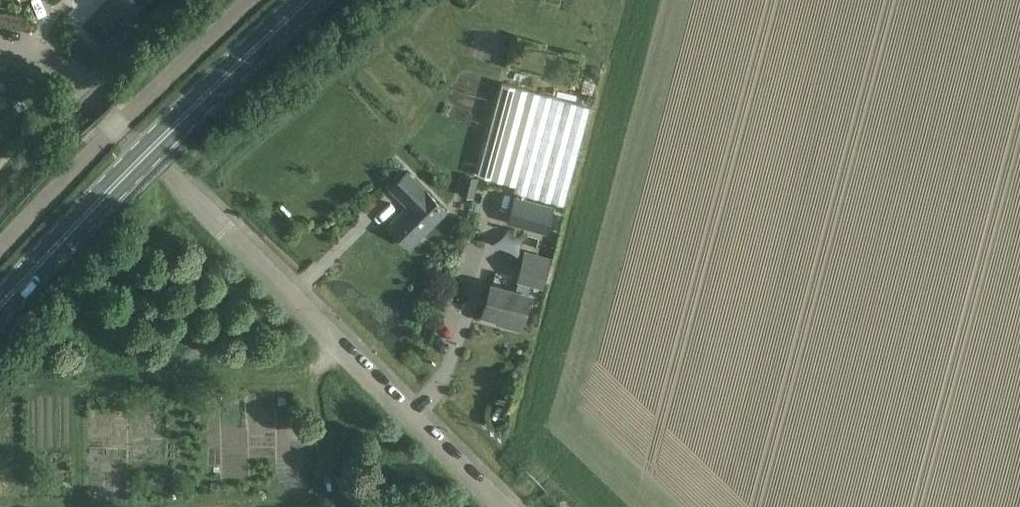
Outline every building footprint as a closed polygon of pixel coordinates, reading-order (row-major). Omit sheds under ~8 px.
[(513,190),(518,191),(561,203),(587,105),(502,82),(477,176),(514,186),(513,190)] [(391,188),(409,206),(389,226),(409,246),(446,210),(407,171),(391,188)] [(479,178),(463,174),(458,194),(474,199),(479,178)] [(508,221),(523,226),(547,232),(554,205),(515,194),(508,221)] [(520,328),(525,309),(533,280),(543,283),(550,258),(525,252),(518,279),(519,279),(516,290),(490,284),(482,315),(507,321),(507,325),(520,328)]
